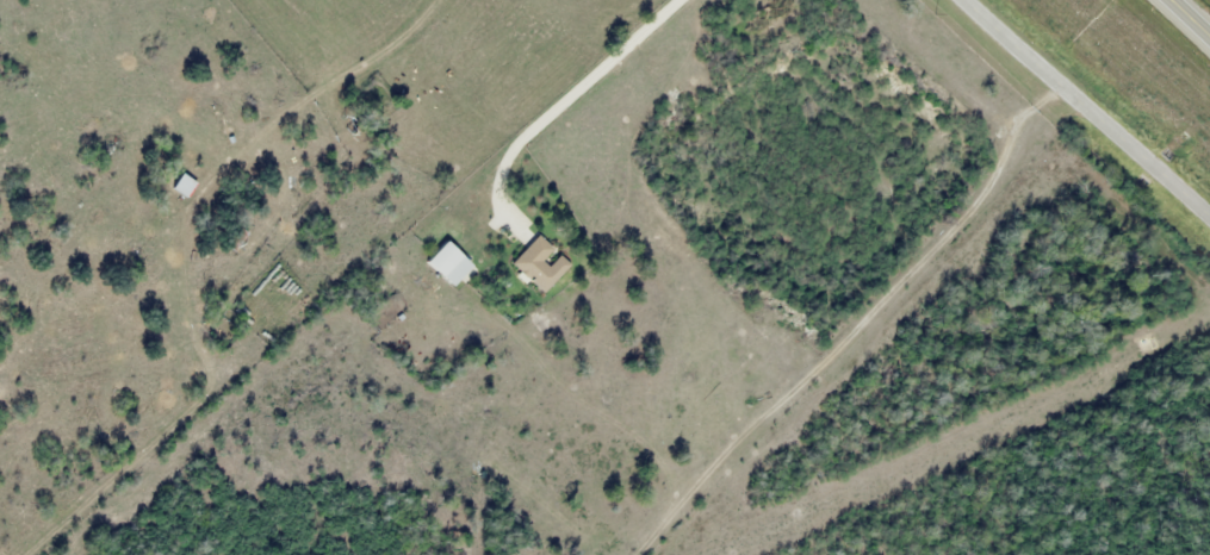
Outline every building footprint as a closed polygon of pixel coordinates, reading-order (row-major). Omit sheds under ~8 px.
[(194,183),(178,174),(170,189),(186,197),(194,183)] [(220,241),(231,251),(244,235),(234,226),(220,241)] [(509,262),(540,293),(567,266),(554,253),(553,253),(536,236),(509,262)] [(423,261),(448,287),(468,266),(443,241),(423,261)]
